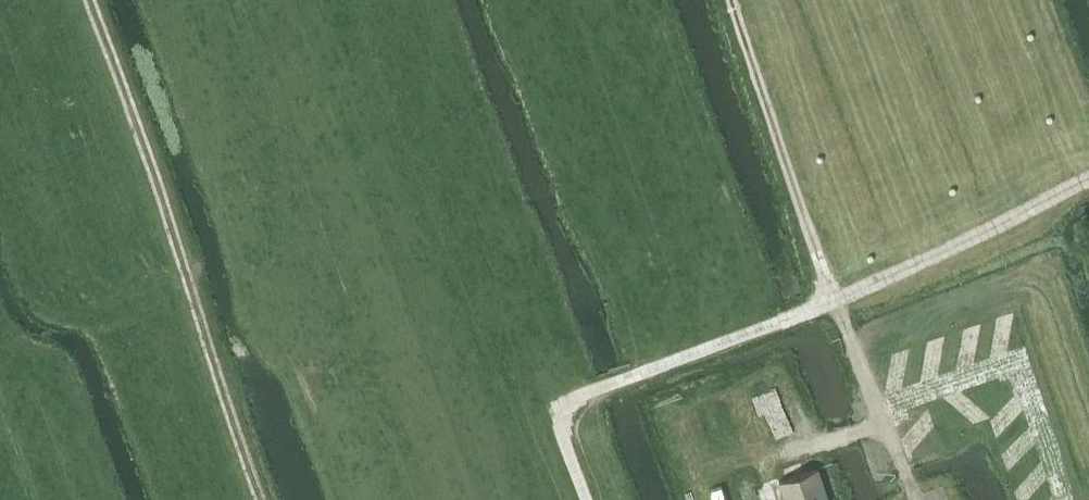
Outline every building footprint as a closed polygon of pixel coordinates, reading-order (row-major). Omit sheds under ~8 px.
[(785,499),(828,499),(818,469),(778,482),(785,499)]
